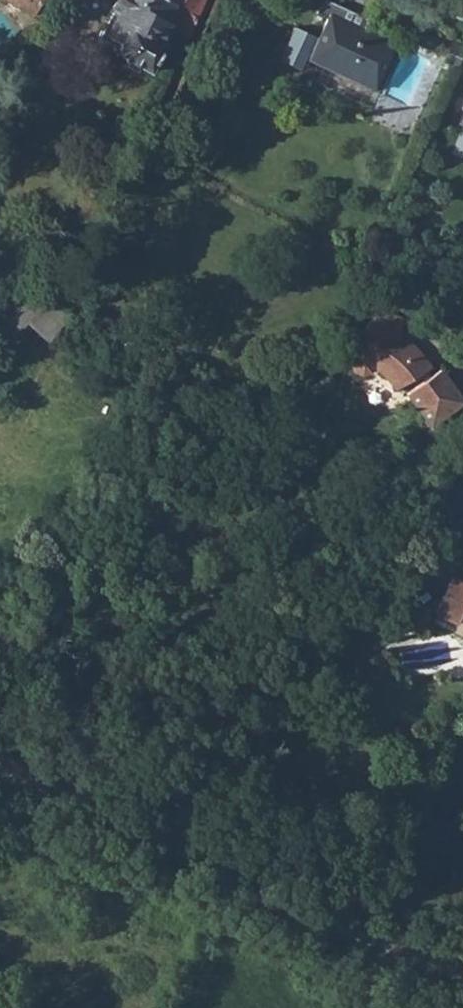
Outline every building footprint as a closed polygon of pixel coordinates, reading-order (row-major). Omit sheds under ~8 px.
[(32,17),(41,0),(1,0),(32,17)] [(111,9),(114,11),(100,37),(118,48),(122,59),(147,73),(164,42),(159,40),(166,28),(169,29),(172,24),(192,33),(197,19),(180,11),(163,0),(117,0),(111,9)] [(180,11),(197,19),(206,0),(186,0),(180,11)] [(307,63),(375,93),(396,45),(363,31),(342,21),(346,11),(322,1),(315,16),(326,21),(317,41),(293,31),(278,63),(299,73),(304,60),(308,62),(307,63)] [(367,20),(346,11),(342,21),(363,31),(367,20)] [(70,308),(12,282),(0,309),(0,314),(55,339),(70,308)] [(376,309),(352,365),(355,373),(363,377),(371,374),(374,369),(376,370),(380,372),(383,375),(386,377),(389,380),(391,383),(394,386),(396,390),(398,393),(420,378),(425,384),(409,396),(432,427),(462,404),(462,401),(441,372),(432,379),(427,373),(429,372),(428,370),(425,365),(421,359),(416,354),(411,350),(406,345),(401,341),(398,339),(406,322),(376,309)] [(457,575),(438,609),(458,621),(462,613),(462,579),(457,575)]
